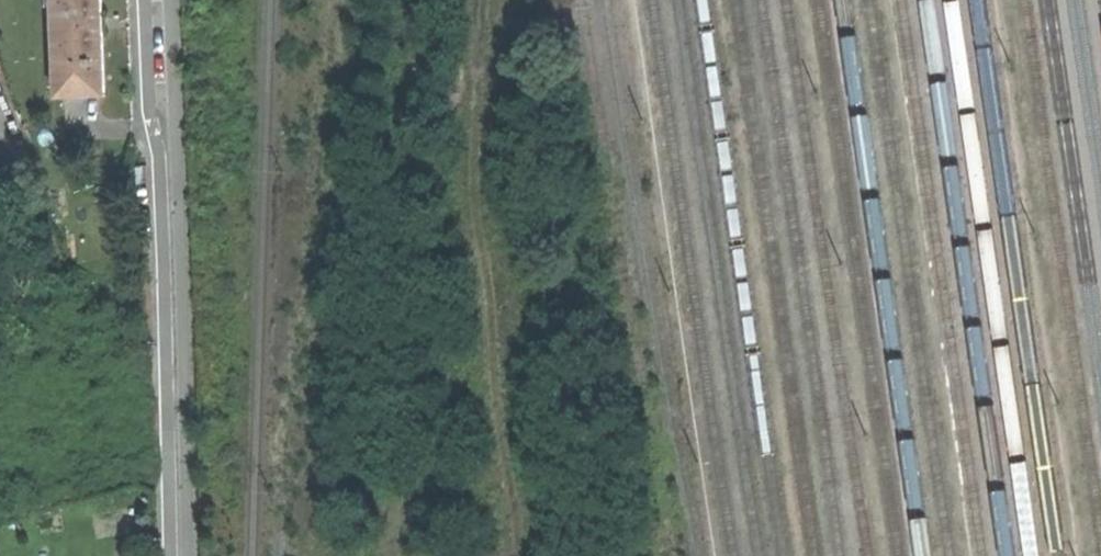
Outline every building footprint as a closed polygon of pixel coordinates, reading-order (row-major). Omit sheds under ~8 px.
[(51,87),(102,85),(99,0),(48,0),(51,87)]
